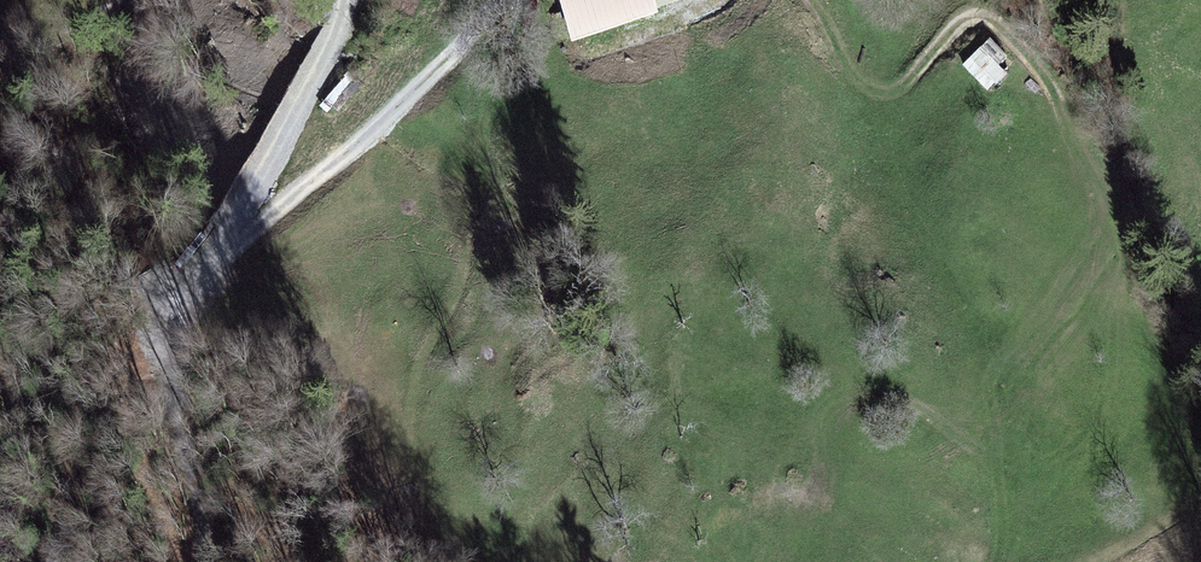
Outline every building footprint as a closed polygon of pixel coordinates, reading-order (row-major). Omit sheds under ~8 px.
[(570,21),(636,0),(563,0),(570,21)] [(987,45),(963,68),(989,95),(1013,72),(987,45)]
